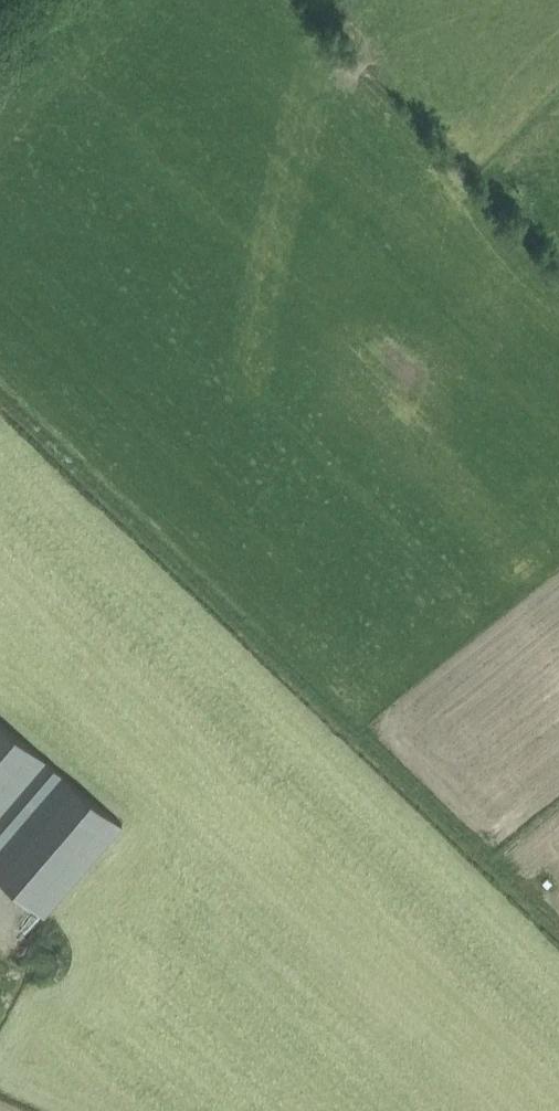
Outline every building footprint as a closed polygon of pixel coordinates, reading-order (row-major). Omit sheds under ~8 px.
[(47,760),(0,720),(0,816),(47,760)] [(0,816),(0,875),(45,914),(123,825),(63,773),(47,760),(0,816)]
